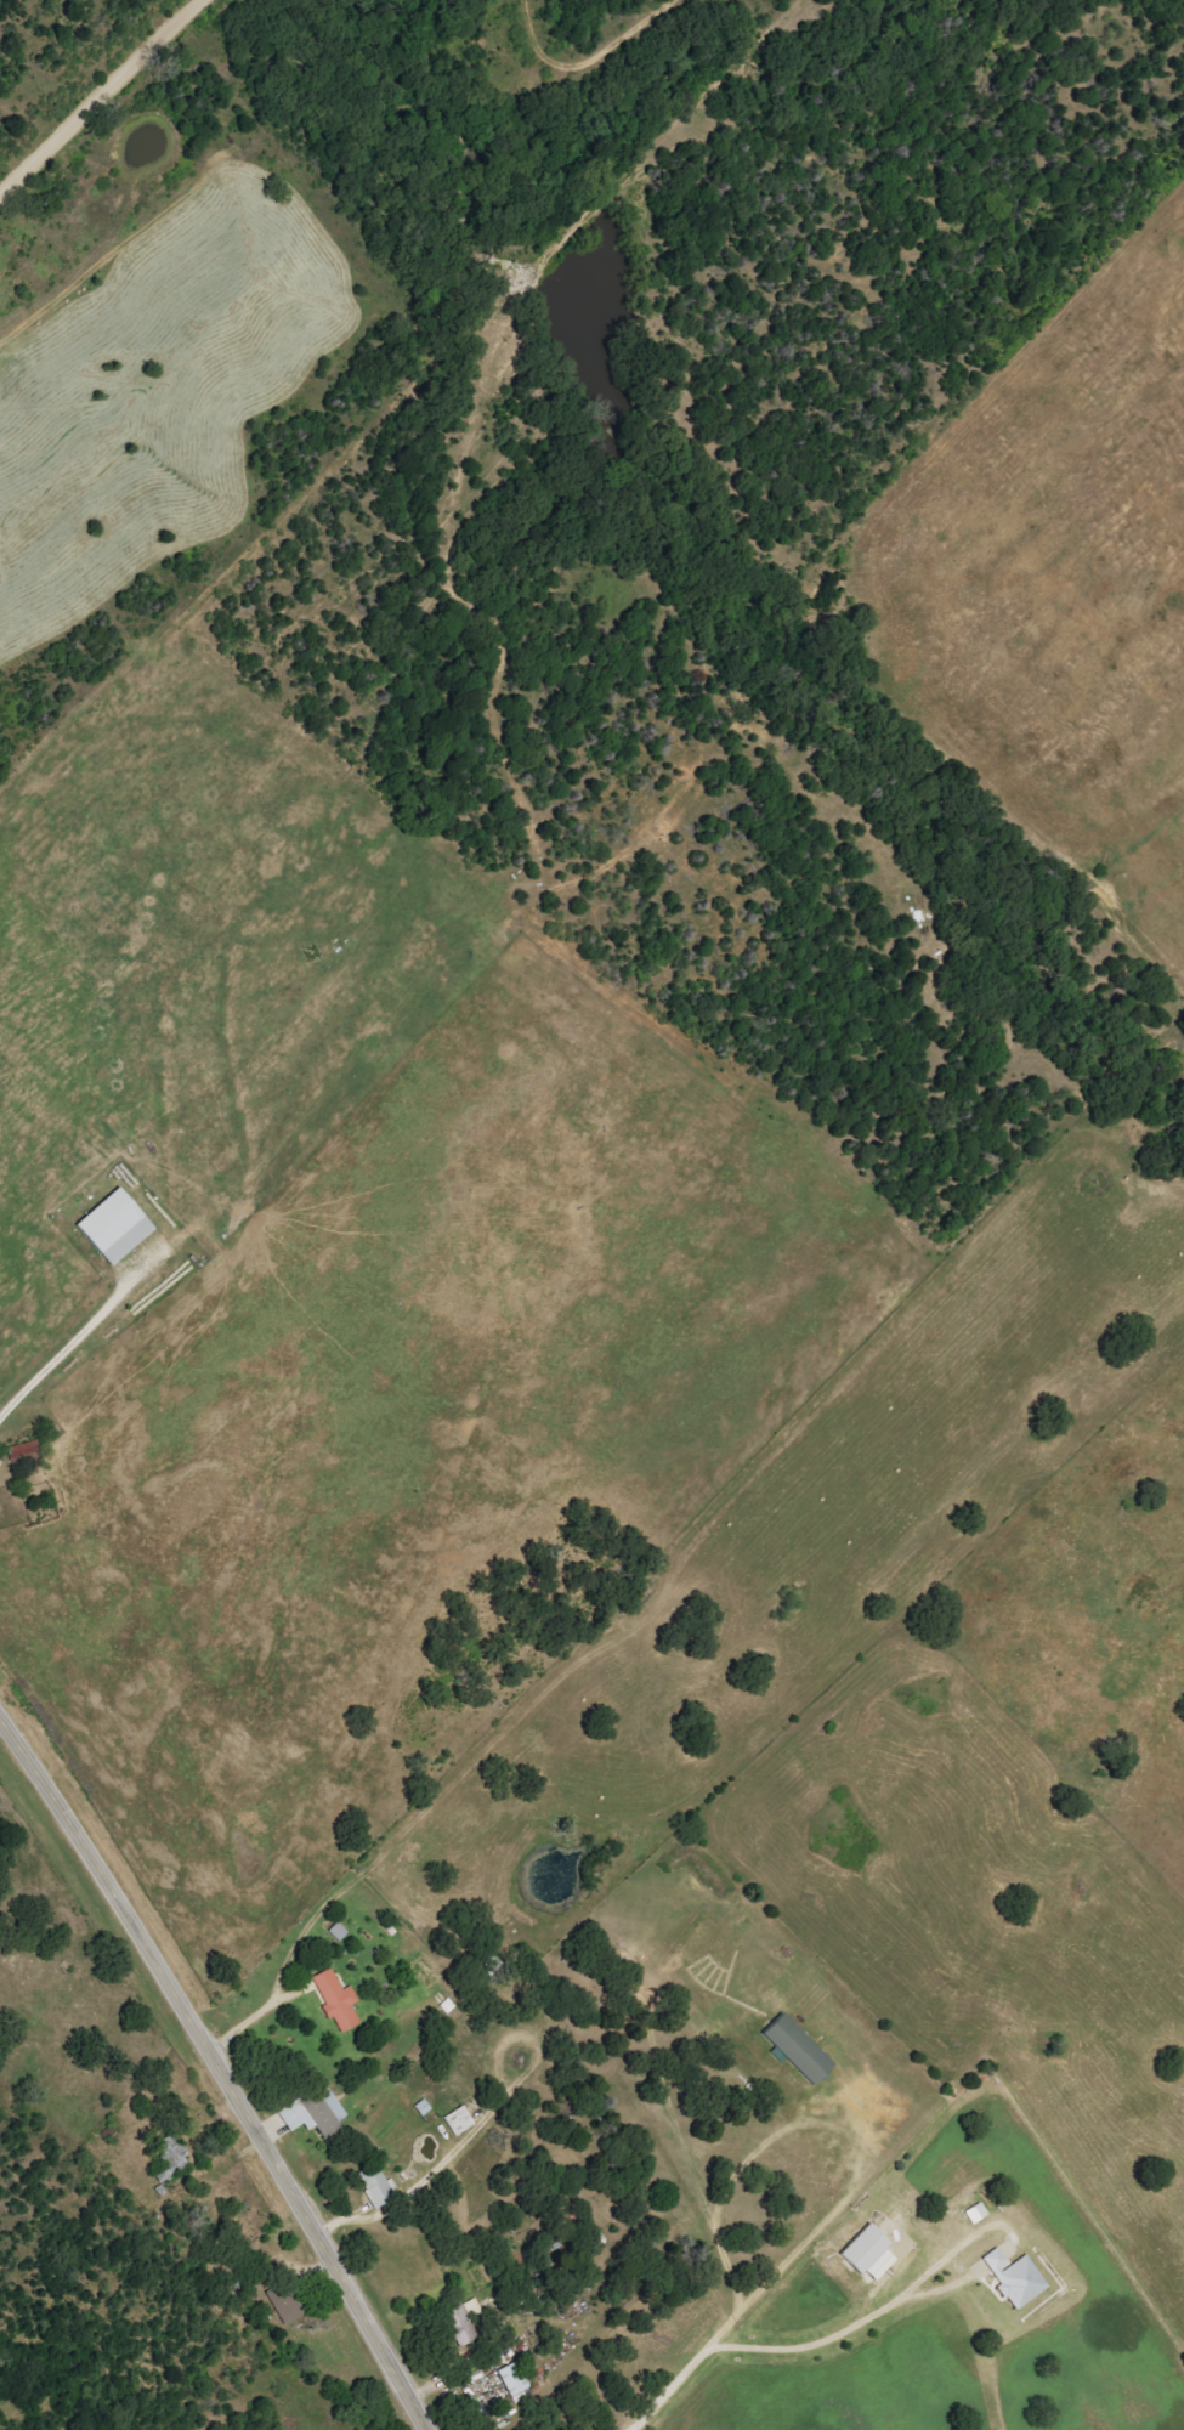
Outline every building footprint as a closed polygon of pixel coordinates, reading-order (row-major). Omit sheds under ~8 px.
[(110,1267),(153,1228),(116,1187),(73,1226),(110,1267)] [(328,1930),(338,1942),(348,1933),(337,1921),(328,1930)] [(309,1977),(329,2017),(332,2016),(340,2032),(357,2024),(349,2006),(358,2002),(349,1985),(341,1989),(330,1967),(309,1977)] [(759,2032),(810,2085),(832,2064),(781,2011),(759,2032)] [(348,2118),(323,2080),(276,2111),(289,2131),(302,2123),(306,2130),(315,2125),(322,2135),(348,2118)] [(413,2106),(421,2116),(430,2109),(423,2099),(413,2106)] [(442,2117),(455,2136),(473,2125),(461,2105),(442,2117)] [(356,2177),(375,2209),(395,2197),(376,2165),(356,2177)] [(895,2259),(884,2249),(890,2244),(868,2222),(837,2254),(859,2276),(864,2271),(874,2281),(895,2259)] [(1026,2253),(1008,2265),(996,2247),(981,2258),(1016,2310),(1049,2288),(1026,2253)] [(970,2266),(977,2280),(990,2273),(983,2259),(970,2266)] [(440,2311),(455,2346),(473,2338),(465,2319),(481,2313),(474,2297),(440,2311)] [(497,2369),(509,2397),(530,2388),(518,2360),(497,2369)]
